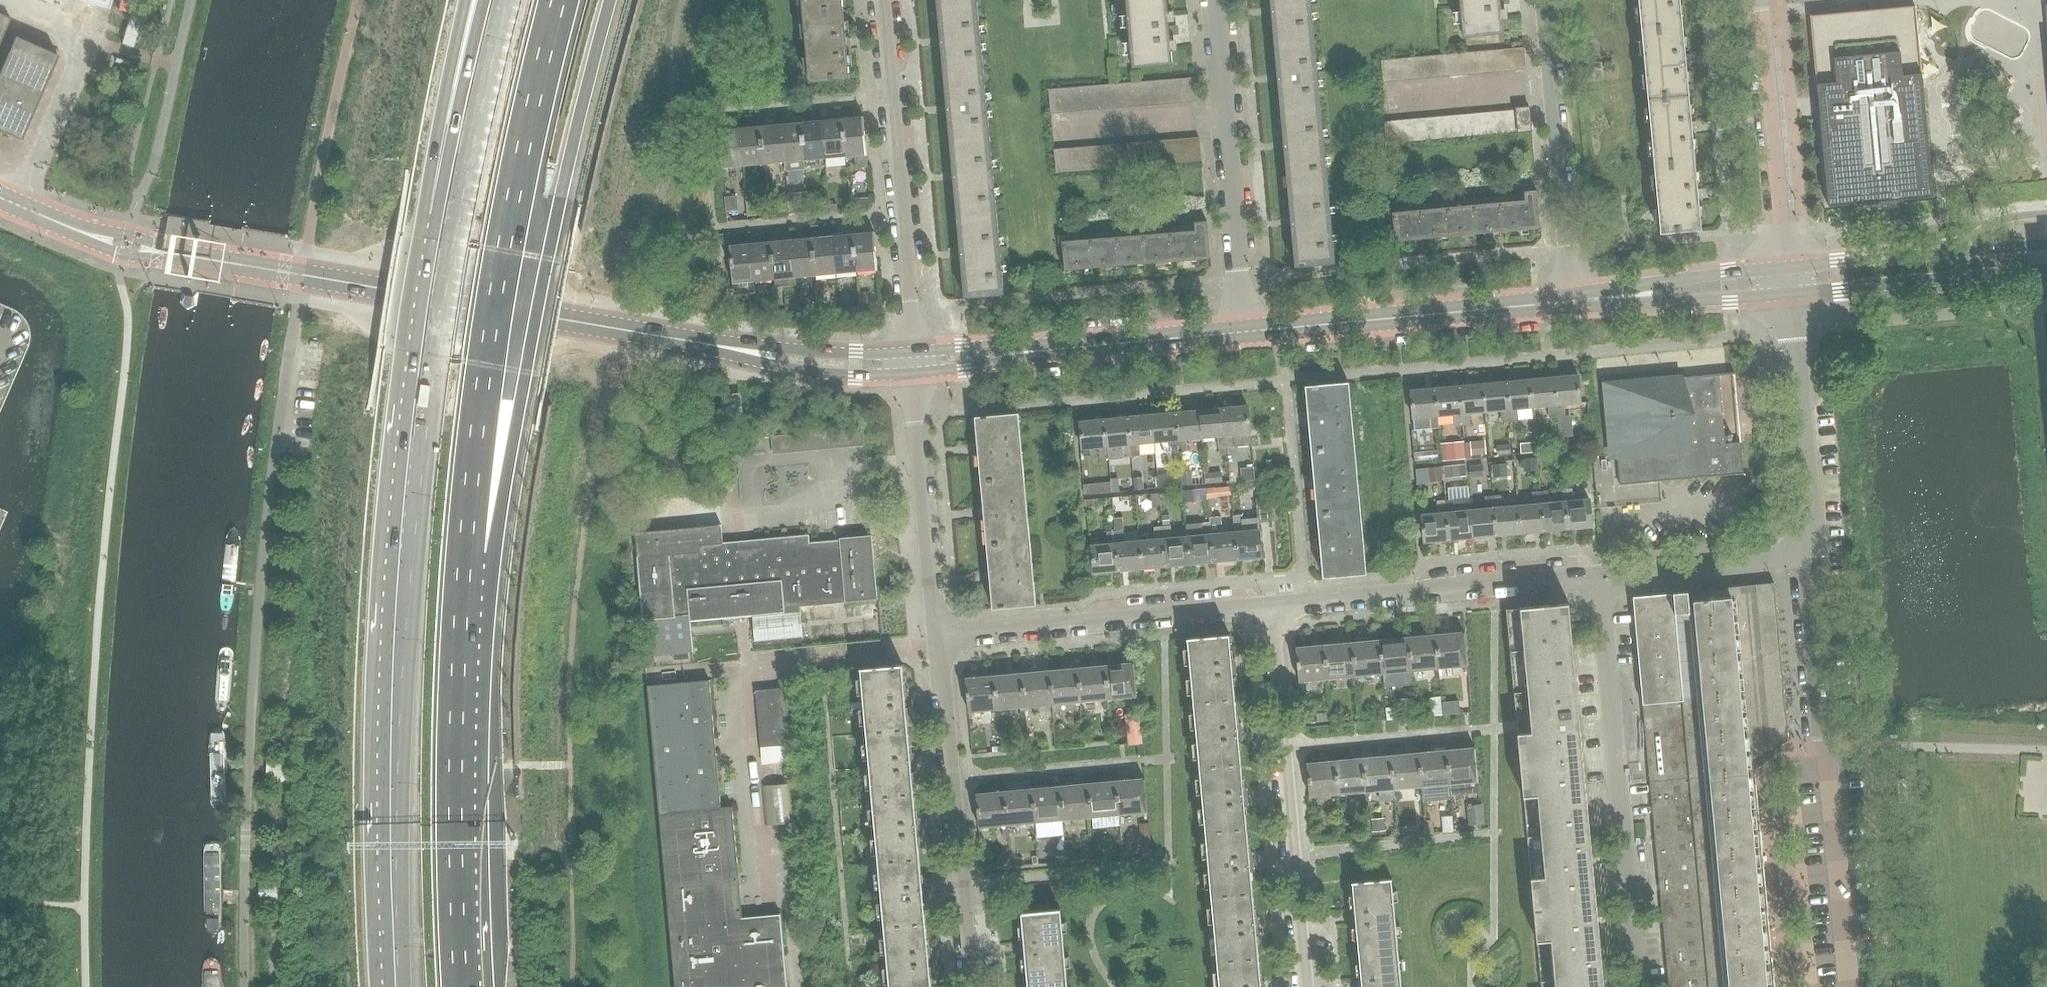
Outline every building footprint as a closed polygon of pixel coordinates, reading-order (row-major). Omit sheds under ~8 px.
[(77,0),(106,9),(108,0),(76,0),(77,0)] [(804,15),(844,11),(843,0),(803,0),(804,15)] [(978,8),(977,0),(937,0),(938,12),(978,8)] [(1167,0),(1163,0),(1127,3),(1133,68),(1173,64),(1167,0)] [(1315,49),(1312,10),(1319,10),(1318,4),(1311,5),(1311,0),(1270,0),(1275,53),(1315,49)] [(1464,38),(1505,34),(1501,0),(1460,0),(1464,38)] [(1680,0),(1638,0),(1641,30),(1682,26),(1680,0)] [(1932,197),(1914,5),(1809,15),(1827,207),(1932,197)] [(981,36),(978,8),(938,12),(944,83),(985,79),(981,41),(988,40),(988,35),(981,36)] [(846,39),(844,11),(804,15),(810,83),(850,79),(848,51),(852,50),(851,39),(846,39)] [(10,19),(0,14),(0,42),(10,19)] [(1641,30),(1647,97),(1689,93),(1682,26),(1641,30)] [(22,136),(57,56),(14,37),(3,63),(0,61),(0,132),(20,141),(22,136)] [(1516,72),(1527,70),(1525,48),(1514,49),(1516,72)] [(1275,53),(1282,124),(1322,120),(1318,77),(1325,77),(1324,72),(1317,72),(1315,49),(1275,53)] [(1514,49),(1511,49),(1503,50),(1505,73),(1516,72),(1514,49)] [(1505,73),(1503,50),(1492,51),(1494,74),(1505,73)] [(1494,74),(1492,51),(1481,52),(1483,75),(1494,74)] [(1483,75),(1481,52),(1470,53),(1472,76),(1483,75)] [(1472,76),(1470,53),(1459,54),(1461,77),(1472,76)] [(1461,77),(1459,54),(1448,55),(1450,78),(1461,77)] [(1450,78),(1448,55),(1437,56),(1439,79),(1450,78)] [(1439,79),(1437,56),(1426,57),(1428,80),(1439,79)] [(1428,80),(1426,57),(1414,58),(1417,81),(1428,80)] [(1417,81),(1414,58),(1403,59),(1406,82),(1417,81)] [(1406,82),(1403,59),(1392,60),(1395,83),(1406,82)] [(1395,83),(1392,60),(1381,60),(1384,84),(1395,83)] [(951,155),(991,151),(987,108),(995,107),(994,101),(987,102),(985,79),(944,83),(951,155)] [(1185,104),(1196,103),(1194,79),(1183,80),(1185,104)] [(1174,104),(1172,80),(1161,81),(1163,105),(1174,104)] [(1183,80),(1180,80),(1172,80),(1174,104),(1185,104),(1183,80)] [(1163,105),(1161,81),(1150,82),(1152,106),(1163,105)] [(1152,106),(1150,82),(1139,83),(1141,107),(1152,106)] [(1141,107),(1139,83),(1127,84),(1129,108),(1141,107)] [(1129,108),(1127,84),(1116,85),(1118,109),(1129,108)] [(1118,109),(1116,85),(1105,86),(1107,110),(1118,109)] [(1107,110),(1105,86),(1094,87),(1096,111),(1107,110)] [(1096,111),(1094,87),(1083,88),(1085,112),(1096,111)] [(1085,112),(1083,88),(1072,89),(1074,113),(1085,112)] [(1074,113),(1072,89),(1060,90),(1062,114),(1074,113)] [(1060,90),(1049,91),(1051,115),(1062,114),(1060,90)] [(1695,161),(1689,93),(1647,97),(1654,165),(1695,161)] [(1517,110),(1519,133),(1532,132),(1530,107),(1517,108),(1517,110)] [(1508,134),(1519,133),(1517,110),(1506,111),(1508,134)] [(1506,111),(1495,112),(1497,135),(1508,134),(1506,111)] [(1495,112),(1484,113),(1486,136),(1497,135),(1495,112)] [(1484,113),(1473,114),(1475,136),(1486,136),(1484,113)] [(1473,114),(1462,115),(1464,137),(1475,136),(1473,114)] [(1462,115),(1451,116),(1453,138),(1464,137),(1462,115)] [(868,168),(863,116),(843,118),(846,156),(855,155),(856,169),(868,168)] [(1451,116),(1440,117),(1442,139),(1453,138),(1451,116)] [(1440,117),(1429,118),(1431,140),(1442,139),(1440,117)] [(846,156),(843,118),(822,120),(826,158),(846,156)] [(1429,118),(1418,119),(1420,141),(1431,140),(1429,118)] [(1418,119),(1407,120),(1408,141),(1420,141),(1418,119)] [(826,158),(822,120),(802,122),(805,160),(826,158)] [(1288,195),(1329,191),(1324,145),(1331,144),(1331,139),(1324,140),(1322,120),(1282,124),(1288,195)] [(1407,120),(1396,121),(1397,142),(1408,141),(1407,120)] [(1386,143),(1397,142),(1396,121),(1385,122),(1386,143)] [(805,160),(802,122),(781,124),(785,162),(805,160)] [(785,162),(781,124),(762,126),(765,164),(785,162)] [(765,164),(762,126),(740,128),(744,166),(765,164)] [(744,166),(740,128),(719,130),(722,168),(744,166)] [(1190,164),(1201,163),(1199,139),(1188,140),(1190,164)] [(1190,164),(1188,140),(1177,141),(1179,165),(1190,164)] [(1179,165),(1177,141),(1166,142),(1168,166),(1179,165)] [(1168,166),(1166,142),(1155,143),(1157,167),(1168,166)] [(1146,168),(1144,143),(1133,144),(1135,168),(1146,168)] [(1157,167),(1155,143),(1144,143),(1146,168),(1157,167)] [(1135,168),(1133,144),(1122,145),(1124,169),(1135,168)] [(1124,169),(1122,145),(1111,146),(1113,170),(1124,169)] [(1113,170),(1111,146),(1100,147),(1102,171),(1113,170)] [(1102,171),(1100,147),(1088,148),(1090,172),(1102,171)] [(1090,172),(1088,148),(1077,149),(1079,173),(1090,172)] [(1079,173),(1077,149),(1066,150),(1068,174),(1079,173)] [(1068,174),(1066,150),(1055,151),(1057,175),(1068,174)] [(993,171),(991,151),(951,155),(958,226),(998,222),(994,175),(1001,175),(1000,170),(993,171)] [(1654,165),(1660,234),(1701,230),(1695,161),(1654,165)] [(1288,195),(1295,267),(1335,264),(1331,221),(1338,220),(1337,215),(1331,216),(1329,191),(1288,195)] [(1395,241),(1540,228),(1537,191),(1392,204),(1395,241)] [(726,197),(727,211),(739,210),(738,196),(726,197)] [(863,199),(850,199),(851,209),(864,208),(863,199)] [(1065,270),(1210,259),(1207,221),(1062,233),(1065,270)] [(958,226),(964,298),(1005,294),(1001,252),(1008,251),(1007,245),(1000,246),(998,222),(958,226)] [(857,272),(878,270),(874,232),(853,234),(857,272)] [(853,234),(833,236),(836,274),(857,272),(853,234)] [(833,236),(813,238),(816,276),(836,274),(833,236)] [(816,276),(813,238),(792,240),(795,278),(796,278),(816,276)] [(723,240),(714,240),(715,253),(724,253),(723,240)] [(795,278),(792,240),(772,241),(775,280),(776,288),(797,286),(796,278),(795,278)] [(772,241),(751,243),(754,282),(775,280),(772,241)] [(754,282),(751,243),(730,245),(733,284),(754,282)] [(194,296),(185,294),(181,302),(187,308),(195,304),(194,296)] [(852,295),(840,296),(841,305),(852,304),(852,295)] [(872,296),(861,297),(862,309),(872,308),(872,296)] [(795,300),(785,301),(786,310),(796,309),(795,300)] [(1741,443),(1725,444),(1719,376),(1735,374),(1734,373),(1610,384),(1620,485),(1744,474),(1741,443)] [(1580,403),(1578,375),(1554,378),(1557,417),(1558,417),(1559,429),(1566,428),(1564,404),(1580,403)] [(1529,380),(1532,407),(1548,406),(1549,418),(1557,417),(1554,378),(1529,380)] [(1517,408),(1532,407),(1529,380),(1507,382),(1510,421),(1518,421),(1517,408)] [(1507,382),(1482,384),(1485,411),(1501,410),(1502,422),(1510,421),(1507,382)] [(1311,449),(1354,446),(1349,383),(1306,386),(1311,449)] [(1482,384),(1459,386),(1462,426),(1470,425),(1469,413),(1485,411),(1482,384)] [(1454,426),(1462,426),(1459,386),(1435,388),(1437,416),(1453,414),(1454,426)] [(1435,388),(1411,391),(1413,418),(1429,417),(1430,429),(1438,428),(1437,416),(1435,388)] [(1223,408),(1226,448),(1251,445),(1247,406),(1223,408)] [(1199,410),(1201,438),(1217,436),(1218,449),(1226,448),(1223,408),(1199,410)] [(1175,413),(1178,452),(1187,452),(1186,439),(1201,438),(1199,410),(1175,413)] [(981,480),(1024,476),(1018,413),(975,417),(981,480)] [(1175,413),(1151,415),(1153,442),(1169,441),(1170,453),(1178,452),(1175,413)] [(1128,417),(1131,457),(1140,456),(1138,443),(1153,442),(1151,415),(1128,417)] [(1128,417),(1104,419),(1107,446),(1122,445),(1124,458),(1131,457),(1128,417)] [(1104,419),(1079,422),(1082,449),(1098,447),(1099,460),(1108,459),(1107,446),(1104,419)] [(829,432),(817,433),(819,450),(830,449),(829,432)] [(1484,441),(1472,442),(1473,455),(1485,454),(1484,441)] [(1464,443),(1441,445),(1443,460),(1465,458),(1464,443)] [(1534,443),(1521,444),(1522,453),(1535,452),(1534,443)] [(1510,445),(1497,446),(1498,455),(1510,454),(1510,445)] [(1317,513),(1360,509),(1354,446),(1311,449),(1317,513)] [(1537,458),(1523,460),(1524,471),(1538,470),(1537,458)] [(1507,465),(1493,466),(1493,477),(1508,476),(1507,465)] [(1459,466),(1445,467),(1445,478),(1460,476),(1459,466)] [(1482,466),(1470,467),(1471,477),(1483,476),(1482,466)] [(1441,467),(1429,468),(1430,481),(1443,480),(1441,467)] [(1254,468),(1241,469),(1242,481),(1255,481),(1254,468)] [(1192,472),(1182,473),(1183,486),(1192,485),(1192,472)] [(1222,472),(1205,474),(1206,484),(1223,482),(1222,472)] [(987,544),(1030,540),(1024,476),(981,480),(987,544)] [(1143,478),(1134,478),(1135,490),(1144,489),(1143,478)] [(1110,483),(1098,484),(1099,493),(1111,492),(1110,483)] [(1215,488),(1206,489),(1207,499),(1216,498),(1215,488)] [(1592,527),(1592,526),(1589,500),(1573,501),(1572,489),(1564,490),(1565,502),(1567,529),(1592,527)] [(1194,490),(1182,491),(1183,502),(1195,501),(1194,490)] [(1548,491),(1540,492),(1544,531),(1567,529),(1565,502),(1549,503),(1548,491)] [(1521,533),(1544,531),(1540,492),(1532,492),(1533,505),(1518,506),(1521,533)] [(1160,494),(1151,494),(1151,507),(1161,506),(1160,494)] [(1501,495),(1493,496),(1496,536),(1521,533),(1518,506),(1503,507),(1501,495)] [(1258,522),(1272,520),(1270,496),(1256,498),(1258,522)] [(1472,538),(1496,536),(1493,496),(1485,497),(1486,509),(1470,510),(1472,538)] [(1469,498),(1445,500),(1448,540),(1472,538),(1470,510),(1469,498)] [(1097,499),(1085,500),(1086,508),(1098,507),(1097,499)] [(1425,542),(1448,540),(1445,500),(1437,501),(1438,513),(1422,515),(1425,542)] [(1366,574),(1366,573),(1360,509),(1317,513),(1323,578),(1366,574)] [(1123,517),(1114,518),(1115,530),(1123,530),(1124,529),(1123,517)] [(1233,520),(1234,532),(1237,560),(1261,558),(1259,530),(1243,532),(1242,520),(1233,520)] [(1203,535),(1187,536),(1189,564),(1214,562),(1210,522),(1202,523),(1203,535)] [(1218,522),(1210,522),(1214,562),(1237,560),(1234,532),(1219,534),(1218,522)] [(666,530),(635,533),(638,557),(643,621),(646,620),(646,627),(649,656),(693,652),(691,628),(690,621),(752,616),(752,617),(754,643),(803,638),(801,612),(800,603),(845,599),(845,602),(878,599),(872,535),(840,538),(840,541),(810,544),(809,535),(750,540),(731,542),(730,542),(723,543),(721,525),(711,526),(694,528),(694,529),(670,531),(670,530),(666,530)] [(1189,564),(1187,536),(1171,538),(1170,526),(1170,525),(1162,526),(1166,566),(1189,564)] [(1162,526),(1154,527),(1155,539),(1139,541),(1142,569),(1166,566),(1162,526)] [(1115,530),(1115,531),(1118,571),(1142,569),(1139,541),(1124,542),(1123,530),(1115,530)] [(1118,571),(1115,531),(1107,531),(1108,543),(1092,545),(1094,573),(1118,571)] [(993,608),(1036,604),(1030,540),(987,544),(993,608)] [(1773,584),(1632,597),(1669,986),(1767,986),(1746,768),(1779,745),(1781,747),(1789,741),(1774,583),(1773,583),(1773,584)] [(1541,986),(1605,986),(1569,603),(1506,609),(1541,986)] [(1464,633),(1436,635),(1439,668),(1468,665),(1464,633)] [(1187,639),(1193,703),(1236,700),(1230,635),(1187,639)] [(1411,671),(1439,668),(1436,635),(1408,638),(1411,671)] [(1383,673),(1411,671),(1408,638),(1380,641),(1383,673)] [(1355,676),(1383,673),(1380,641),(1352,643),(1355,676)] [(1327,678),(1355,676),(1352,643),(1324,646),(1327,678)] [(1299,681),(1327,678),(1324,646),(1296,648),(1299,681)] [(1106,666),(1108,699),(1137,696),(1134,664),(1106,666)] [(860,669),(866,734),(909,730),(903,665),(860,669)] [(1078,669),(1081,701),(1108,699),(1106,666),(1078,669)] [(1050,671),(1053,704),(1081,701),(1078,669),(1050,671)] [(1022,674),(1025,706),(1053,704),(1050,671),(1022,674)] [(994,677),(997,709),(1025,706),(1022,674),(994,677)] [(965,679),(968,712),(997,709),(994,677),(965,679)] [(708,682),(649,687),(676,986),(788,986),(782,915),(745,918),(736,808),(719,810),(708,682)] [(761,748),(791,745),(786,688),(756,691),(761,748)] [(1242,764),(1236,700),(1193,703),(1199,768),(1242,764)] [(1414,701),(1401,702),(1403,719),(1415,717),(1414,701)] [(1459,701),(1442,702),(1443,714),(1460,713),(1459,701)] [(1329,713),(1316,714),(1317,723),(1330,722),(1329,713)] [(1141,728),(1127,729),(1128,745),(1142,743),(1141,728)] [(866,734),(872,798),(915,794),(909,730),(866,734)] [(228,735),(209,735),(206,819),(226,820),(228,735)] [(1479,793),(1475,748),(1446,751),(1449,783),(1450,783),(1451,795),(1479,793)] [(1418,754),(1421,786),(1449,783),(1446,751),(1418,754)] [(1390,756),(1393,789),(1421,786),(1418,754),(1390,756)] [(1394,801),(1393,789),(1390,756),(1362,759),(1365,791),(1378,790),(1379,802),(1394,801)] [(1334,761),(1337,794),(1365,791),(1362,759),(1334,761)] [(288,783),(290,763),(269,761),(268,781),(288,783)] [(1307,764),(1310,796),(1337,794),(1334,761),(1307,764)] [(1205,833),(1248,829),(1242,764),(1199,768),(1205,833)] [(1117,782),(1120,814),(1148,811),(1145,779),(1117,782)] [(1092,816),(1120,814),(1117,782),(1089,784),(1092,816)] [(796,823),(792,783),(762,786),(765,826),(796,823)] [(1064,819),(1092,816),(1089,784),(1061,787),(1064,819)] [(1036,822),(1064,819),(1061,787),(1033,789),(1036,822)] [(1008,824),(1036,822),(1033,789),(1005,792),(1008,824)] [(979,827),(1008,824),(1005,792),(976,795),(979,827)] [(872,798),(878,863),(921,859),(915,794),(872,798)] [(1481,821),(1479,801),(1463,803),(1465,822),(1481,821)] [(1385,819),(1371,820),(1373,832),(1386,831),(1385,819)] [(1453,825),(1443,826),(1443,833),(1453,832),(1453,825)] [(1152,859),(1149,829),(1149,828),(1140,829),(1143,860),(1152,859)] [(1253,894),(1248,829),(1205,833),(1211,898),(1253,894)] [(221,841),(201,842),(203,939),(223,939),(221,841)] [(1065,852),(1056,852),(1056,862),(1066,862),(1065,852)] [(926,924),(921,859),(878,863),(884,928),(926,924)] [(1352,882),(1354,913),(1358,951),(1397,947),(1390,879),(1352,882)] [(281,899),(281,886),(264,886),(264,899),(281,899)] [(1217,963),(1259,959),(1253,894),(1211,898),(1217,963)] [(1021,913),(1024,954),(1027,982),(1067,978),(1061,910),(1021,913)] [(889,986),(932,986),(926,924),(884,928),(889,986)] [(1358,951),(1361,986),(1401,986),(1397,947),(1358,951)] [(197,959),(198,986),(218,986),(217,958),(197,959)] [(1259,959),(1217,963),(1219,986),(1262,986),(1259,959)] [(1067,978),(1027,982),(1027,986),(1068,986),(1067,978)]
